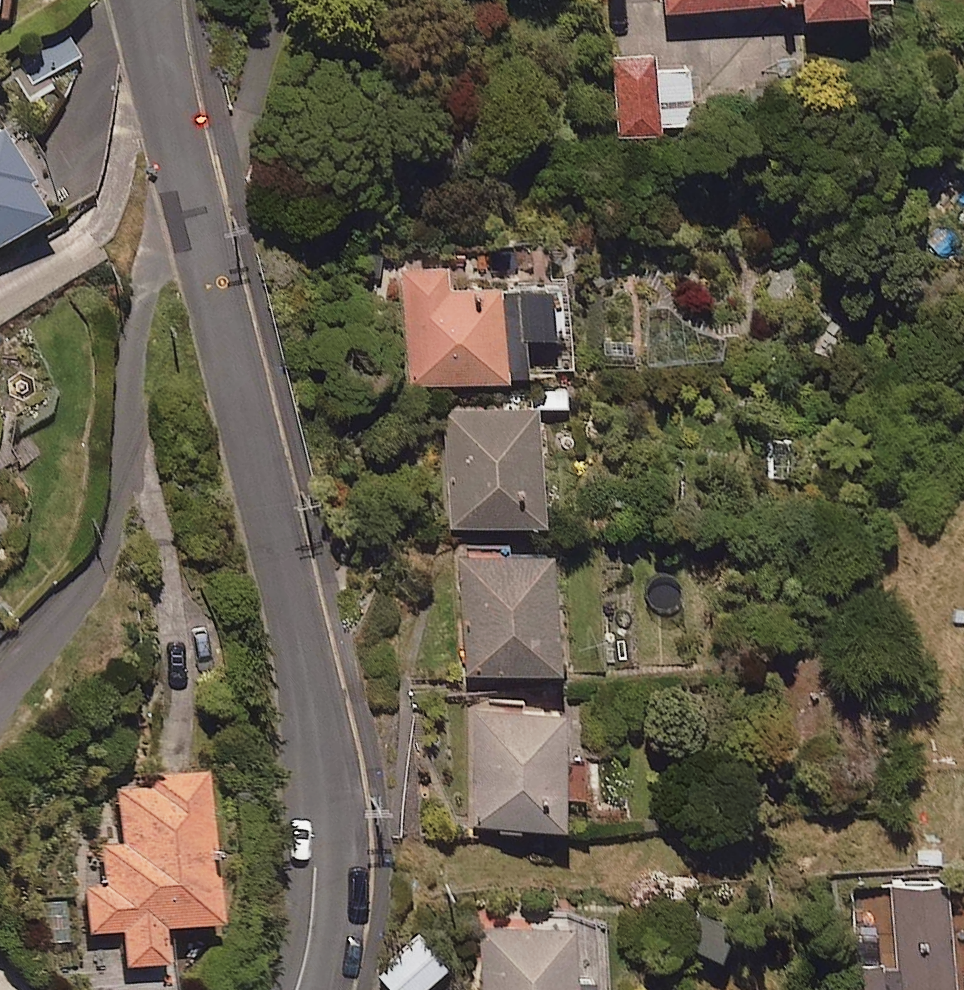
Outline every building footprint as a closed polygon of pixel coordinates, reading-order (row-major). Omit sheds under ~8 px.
[(80,50),(64,28),(14,64),(30,86),(80,50)] [(651,52),(612,52),(616,135),(658,131),(651,52)] [(686,64),(657,65),(659,120),(688,119),(686,64)] [(0,94),(0,225),(61,184),(0,94)] [(560,267),(484,275),(483,258),(402,266),(413,377),(523,367),(519,324),(565,319),(560,267)] [(539,513),(530,397),(440,404),(449,520),(539,513)] [(552,657),(544,542),(456,547),(464,663),(552,657)] [(559,746),(557,700),(469,704),(473,818),(558,815),(557,785),(578,785),(577,746),(559,746)] [(203,916),(196,768),(153,770),(153,783),(106,785),(109,842),(80,844),(84,926),(117,925),(119,958),(156,956),(155,918),(203,916)] [(891,878),(896,961),(854,963),(856,989),(953,989),(952,967),(963,966),(963,906),(945,907),(943,875),(891,878)] [(725,912),(696,903),(685,937),(715,946),(725,912)] [(589,912),(476,920),(481,989),(595,989),(589,912)] [(413,928),(375,970),(397,989),(404,989),(439,952),(413,928)]
